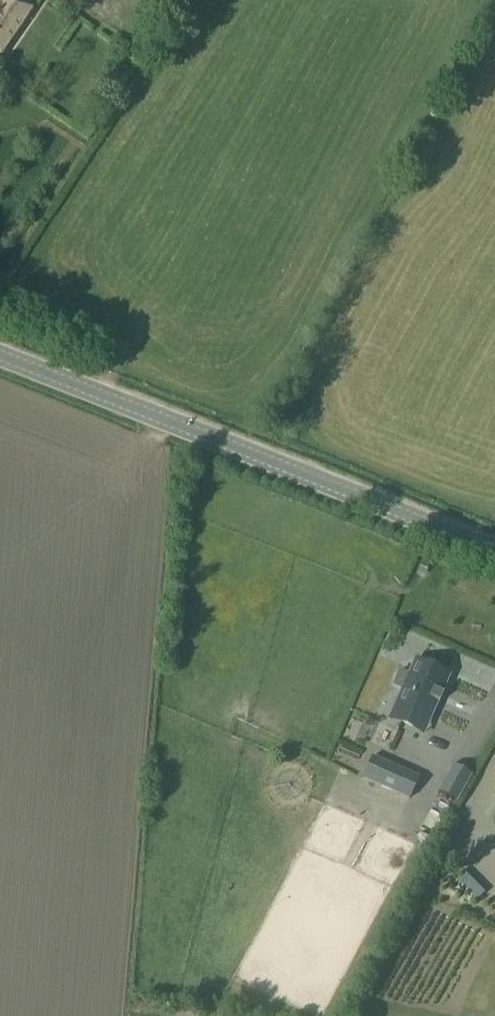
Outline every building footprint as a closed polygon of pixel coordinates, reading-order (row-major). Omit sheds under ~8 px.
[(32,12),(17,0),(0,0),(0,55),(32,12)] [(441,693),(448,675),(437,670),(438,669),(426,664),(426,665),(414,660),(408,675),(399,671),(393,686),(401,690),(395,705),(406,710),(400,722),(412,727),(417,715),(429,720),(436,702),(438,703),(442,694),(441,693)] [(439,718),(448,730),(459,721),(451,710),(439,718)] [(418,778),(370,756),(361,778),(408,799),(418,778)] [(437,791),(455,801),(470,775),(452,765),(437,791)]
